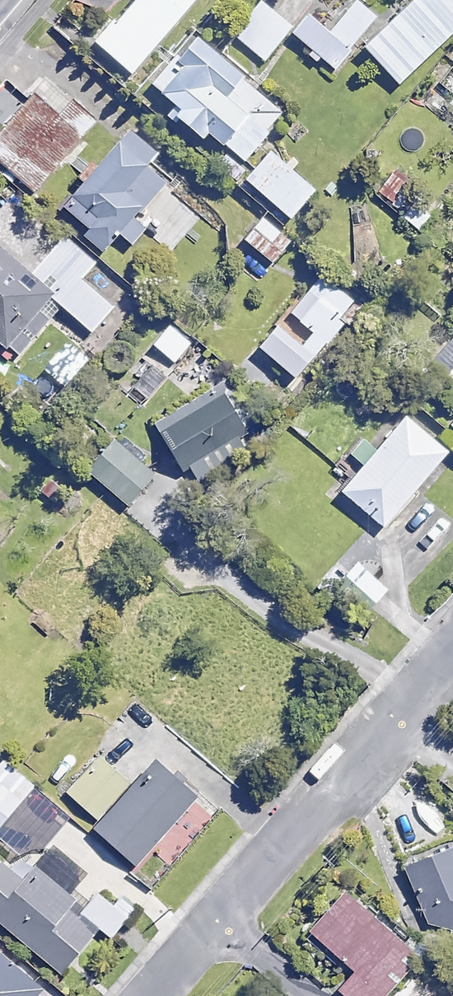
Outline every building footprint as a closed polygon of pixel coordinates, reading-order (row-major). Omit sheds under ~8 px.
[(80,47),(122,82),(191,0),(120,0),(80,47)] [(360,52),(413,95),(452,46),(452,0),(403,0),(360,52)] [(283,33),(245,1),(220,30),(258,62),(283,33)] [(320,33),(347,56),(372,25),(346,3),(320,33)] [(298,15),(283,33),(332,73),(347,56),(298,15)] [(281,122),(185,43),(140,96),(236,176),(281,122)] [(38,76),(0,121),(0,173),(33,200),(96,124),(38,76)] [(181,181),(119,129),(50,211),(112,263),(181,181)] [(269,154),(241,188),(290,229),(319,195),(269,154)] [(414,188),(389,172),(376,191),(401,208),(414,188)] [(430,217),(417,202),(400,218),(413,233),(430,217)] [(54,233),(22,271),(0,253),(0,356),(44,304),(87,339),(113,309),(78,280),(91,264),(54,233)] [(354,312),(320,281),(260,347),(294,378),(354,312)] [(192,343),(171,323),(152,344),(174,364),(192,343)] [(89,356),(71,341),(46,370),(64,386),(89,356)] [(433,380),(452,397),(452,356),(433,380)] [(256,432),(221,380),(150,427),(184,479),(256,432)] [(443,448),(399,410),(330,490),(374,527),(443,448)] [(160,476),(97,431),(72,466),(136,511),(160,476)] [(387,589),(352,554),(333,573),(367,608),(387,589)] [(3,754),(0,758),(0,822),(35,784),(3,754)] [(196,795),(153,758),(93,826),(137,864),(196,795)] [(397,863),(424,929),(452,935),(452,844),(451,841),(397,863)] [(0,859),(0,921),(60,973),(97,929),(72,908),(77,902),(34,865),(23,878),(0,859)] [(339,892),(300,940),(343,974),(328,992),(334,995),(385,995),(418,956),(339,892)] [(42,989),(0,952),(0,995),(36,995),(42,989)]
